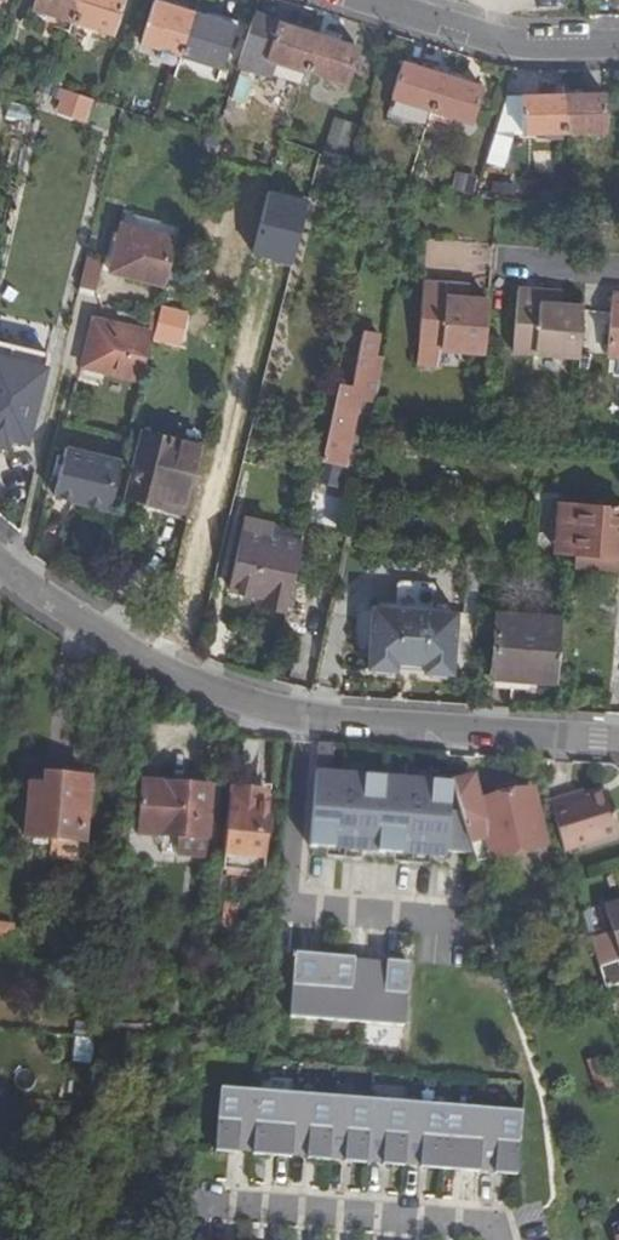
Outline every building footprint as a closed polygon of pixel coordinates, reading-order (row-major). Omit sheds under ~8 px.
[(33,7),(74,21),(80,0),(36,0),(33,7)] [(74,21),(113,33),(124,0),(80,0),(74,21)] [(166,0),(155,0),(143,42),(161,48),(182,55),(194,14),(177,9),(178,4),(166,0)] [(212,20),(194,14),(182,55),(222,67),(236,22),(214,15),(212,20)] [(318,35),(254,14),(238,63),(302,84),(307,69),(318,35)] [(113,33),(74,21),(71,32),(110,44),(113,33)] [(358,48),(318,35),(307,69),(347,82),(358,48)] [(159,57),(180,63),(182,55),(161,48),(159,57)] [(222,67),(182,55),(180,63),(178,69),(217,82),(222,67)] [(443,74),(403,61),(391,96),(432,109),(443,74)] [(483,87),(443,74),(432,109),(472,122),(483,87)] [(62,91),(53,112),(83,124),(92,102),(62,91)] [(605,93),(563,94),(564,131),(606,130),(605,93)] [(563,94),(521,95),(522,132),(564,131),(563,94)] [(522,132),(521,95),(507,95),(496,133),(522,132)] [(163,285),(175,237),(120,224),(108,271),(163,285)] [(102,258),(86,254),(78,286),(94,290),(102,258)] [(423,279),(418,346),(420,346),(418,363),(439,365),(440,348),(483,351),(487,298),(467,296),(456,296),(457,282),(423,279)] [(468,283),(457,282),(456,296),(467,296),(468,283)] [(513,349),(579,355),(583,306),(561,304),(549,303),(550,291),(518,288),(513,349)] [(562,292),(550,291),(549,303),(561,304),(562,292)] [(618,355),(618,294),(613,294),(607,354),(618,355)] [(93,318),(81,366),(139,380),(156,312),(148,310),(143,330),(93,318)] [(161,310),(154,342),(170,345),(174,334),(182,335),(186,317),(161,310)] [(338,384),(322,460),(345,465),(359,403),(355,398),(359,394),(363,400),(372,401),(381,357),(373,356),(378,334),(361,331),(351,379),(356,386),(351,389),(349,386),(338,384)] [(39,391),(0,382),(0,435),(27,442),(39,391)] [(142,432),(126,498),(188,513),(203,448),(142,432)] [(120,460),(66,447),(54,495),(108,509),(120,460)] [(356,487),(344,543),(356,544),(368,489),(356,487)] [(558,503),(556,534),(577,536),(618,538),(618,507),(558,503)] [(245,519),(243,530),(270,536),(301,544),(304,532),(245,519)] [(301,544),(270,536),(243,530),(229,590),(265,598),(263,606),(286,612),(301,544)] [(577,536),(576,552),(618,555),(618,538),(577,536)] [(372,606),(367,668),(396,670),(396,661),(424,663),(424,672),(452,674),(456,612),(372,606)] [(557,683),(561,618),(496,614),(492,679),(557,683)] [(473,852),(452,784),(330,776),(331,745),(317,744),(310,848),(334,850),(333,859),(356,860),(356,852),(402,856),(401,864),(423,866),(424,858),(447,860),(448,851),(473,852)] [(28,829),(57,832),(83,834),(84,834),(90,771),(47,766),(45,778),(32,776),(28,829)] [(470,778),(452,784),(473,852),(476,862),(537,847),(528,811),(536,809),(535,805),(528,807),(525,791),(478,802),(470,778)] [(148,833),(152,781),(140,780),(134,831),(148,833)] [(209,787),(152,781),(148,833),(179,836),(178,854),(201,856),(209,787)] [(257,873),(264,801),(265,792),(234,789),(233,798),(230,798),(223,870),(257,873)] [(531,789),(525,791),(528,807),(535,805),(531,789)] [(547,804),(563,853),(618,835),(618,832),(606,792),(585,800),(568,805),(566,798),(547,804)] [(582,793),(566,798),(568,805),(585,800),(582,793)] [(260,873),(267,802),(264,801),(257,873),(260,873)] [(269,802),(267,802),(260,873),(263,873),(269,802)] [(83,834),(57,832),(56,852),(82,855),(83,834)] [(606,900),(608,908),(618,905),(618,896),(606,900)] [(234,937),(237,906),(224,905),(221,936),(234,937)] [(608,908),(603,910),(618,955),(618,905),(608,908)] [(5,916),(2,948),(13,949),(15,918),(5,916)] [(596,961),(594,954),(585,957),(588,964),(596,961)] [(290,958),(287,1019),(402,1026),(406,965),(290,958)] [(618,985),(618,975),(615,962),(598,968),(605,989),(618,985)] [(612,1089),(601,1057),(587,1062),(599,1094),(612,1089)] [(517,1110),(218,1092),(214,1156),(513,1175),(517,1110)]
